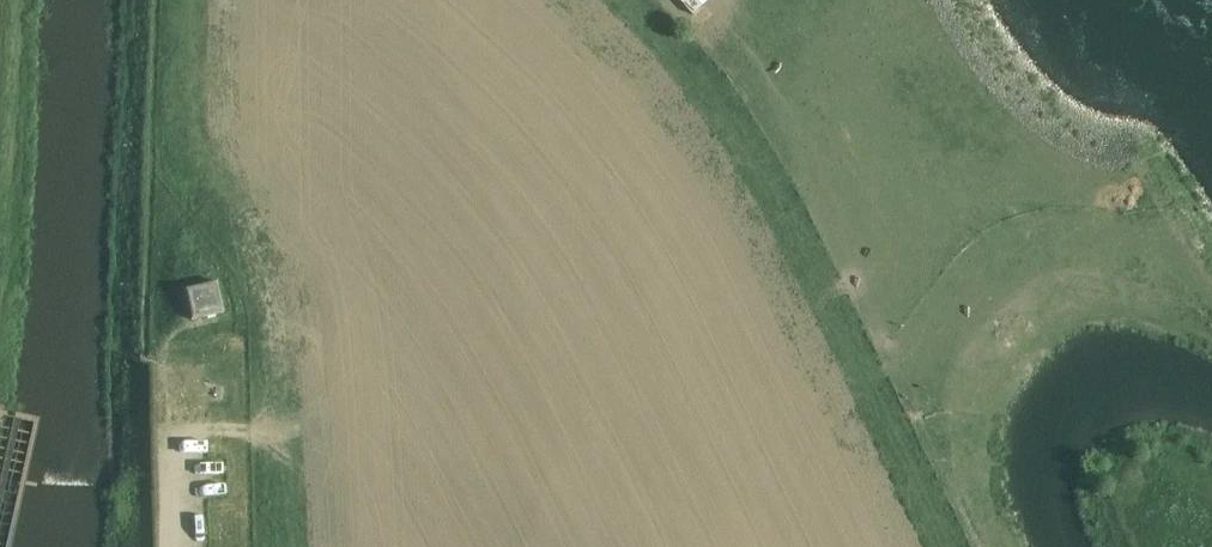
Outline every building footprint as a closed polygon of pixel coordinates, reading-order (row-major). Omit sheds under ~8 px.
[(216,283),(184,290),(190,317),(222,310),(216,283)]
